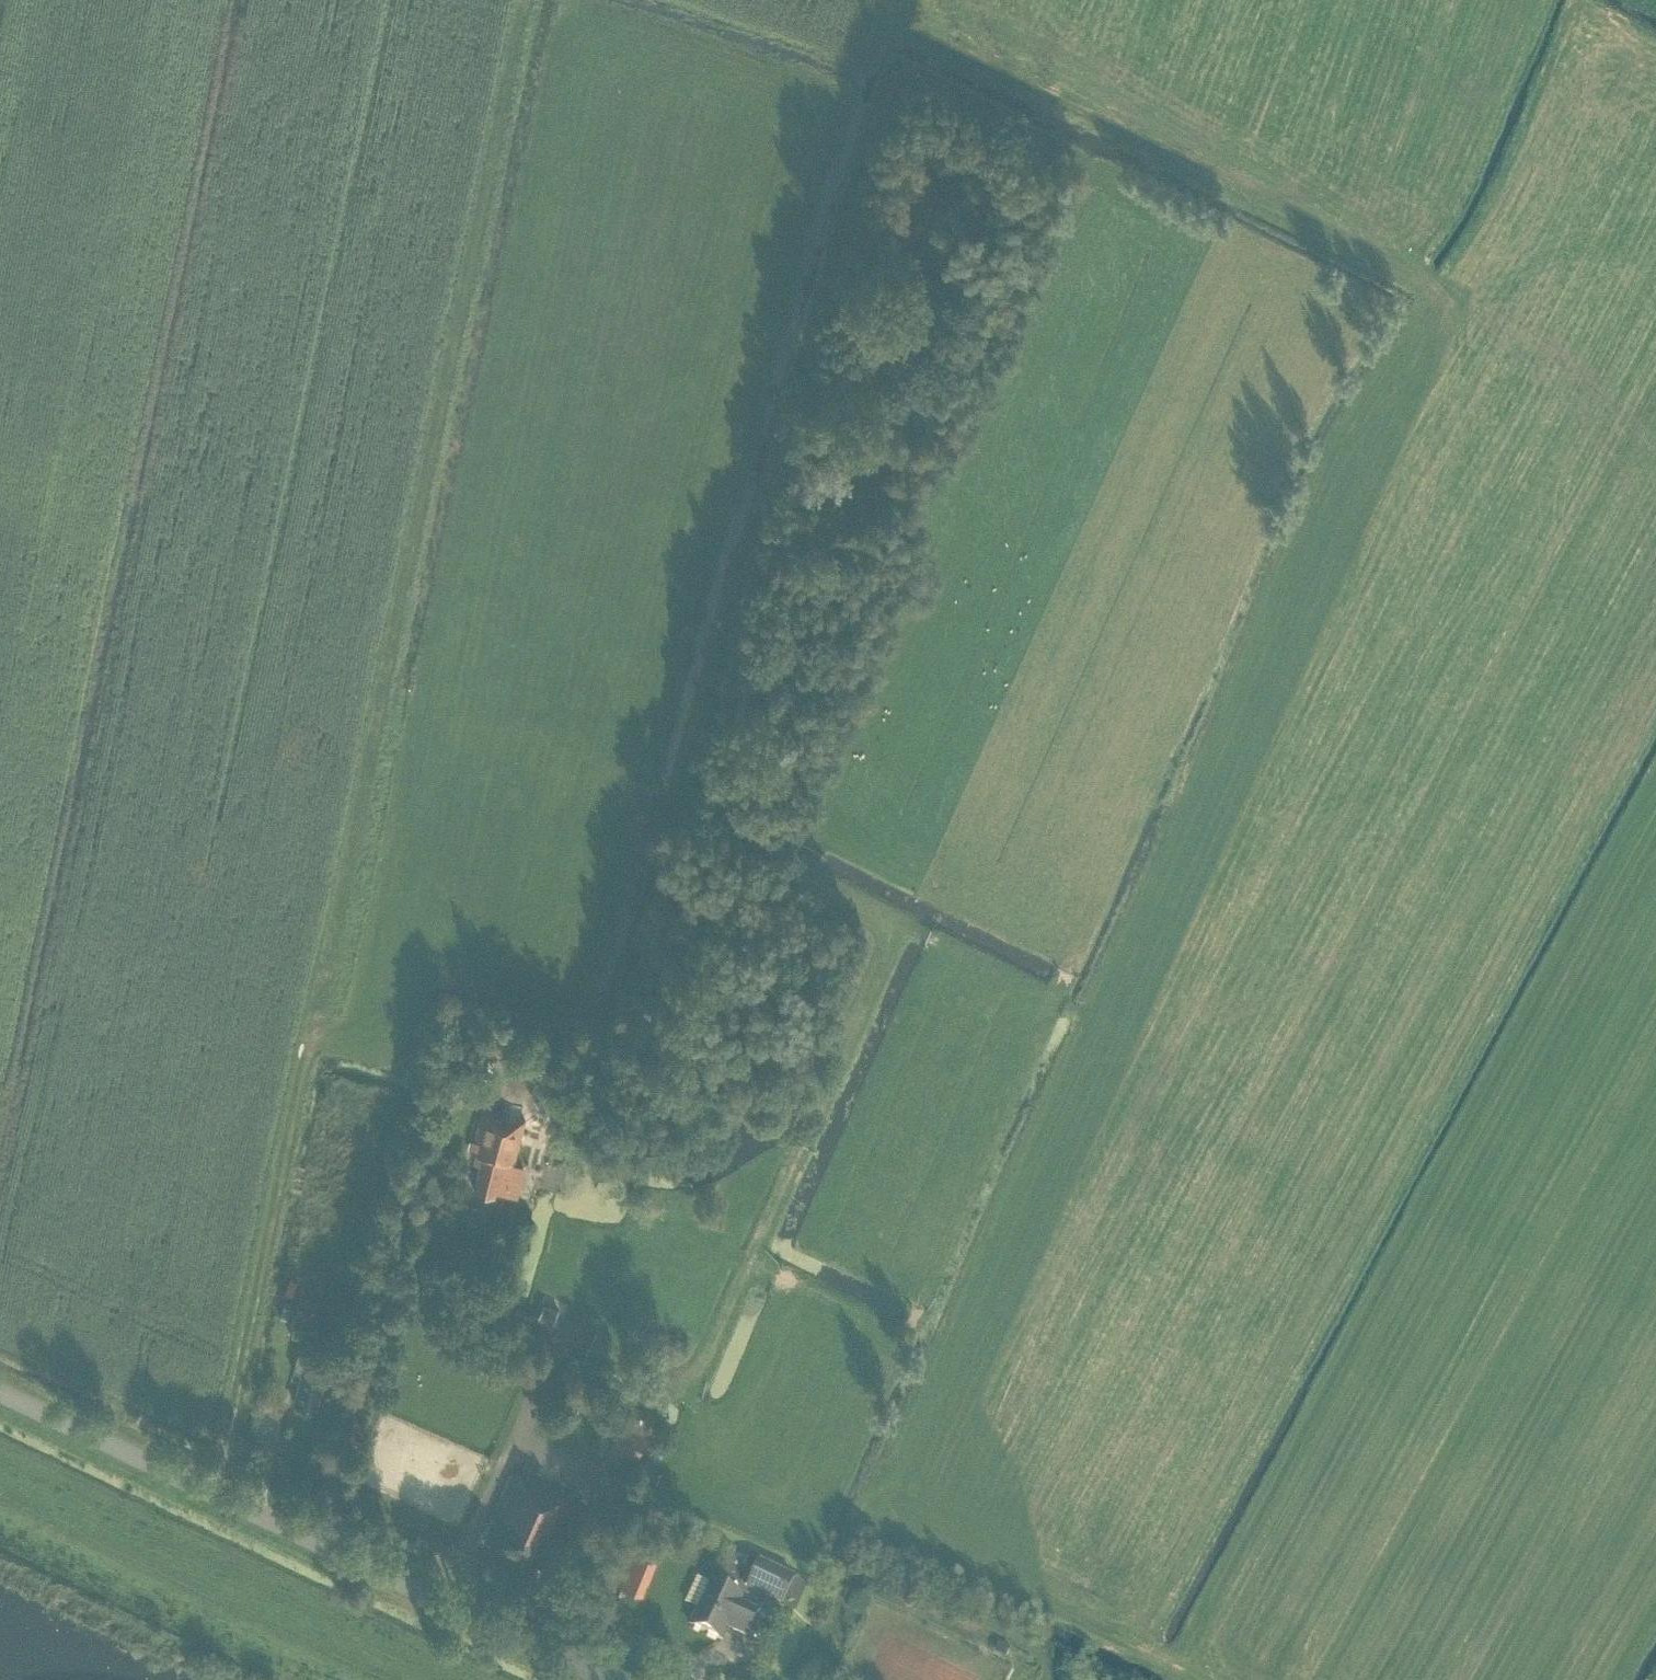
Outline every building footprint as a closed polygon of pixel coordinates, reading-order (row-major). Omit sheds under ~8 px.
[(514,1163),(524,1121),(509,1117),(510,1115),(483,1108),(472,1152),(476,1153),(474,1161),(480,1163),(474,1188),(495,1193),(503,1160),(514,1163)] [(552,1323),(559,1308),(545,1301),(538,1316),(552,1323)] [(635,1457),(647,1432),(622,1422),(611,1448),(635,1457)] [(533,1479),(516,1471),(485,1538),(489,1540),(537,1562),(541,1564),(573,1494),(535,1476),(533,1479)] [(641,1596),(655,1561),(632,1552),(618,1587),(641,1596)] [(796,1576),(760,1559),(746,1587),(782,1604),(796,1576)] [(761,1637),(770,1617),(761,1613),(762,1610),(742,1601),(745,1595),(711,1580),(690,1627),(724,1642),(730,1629),(750,1638),(752,1633),(761,1637)]
